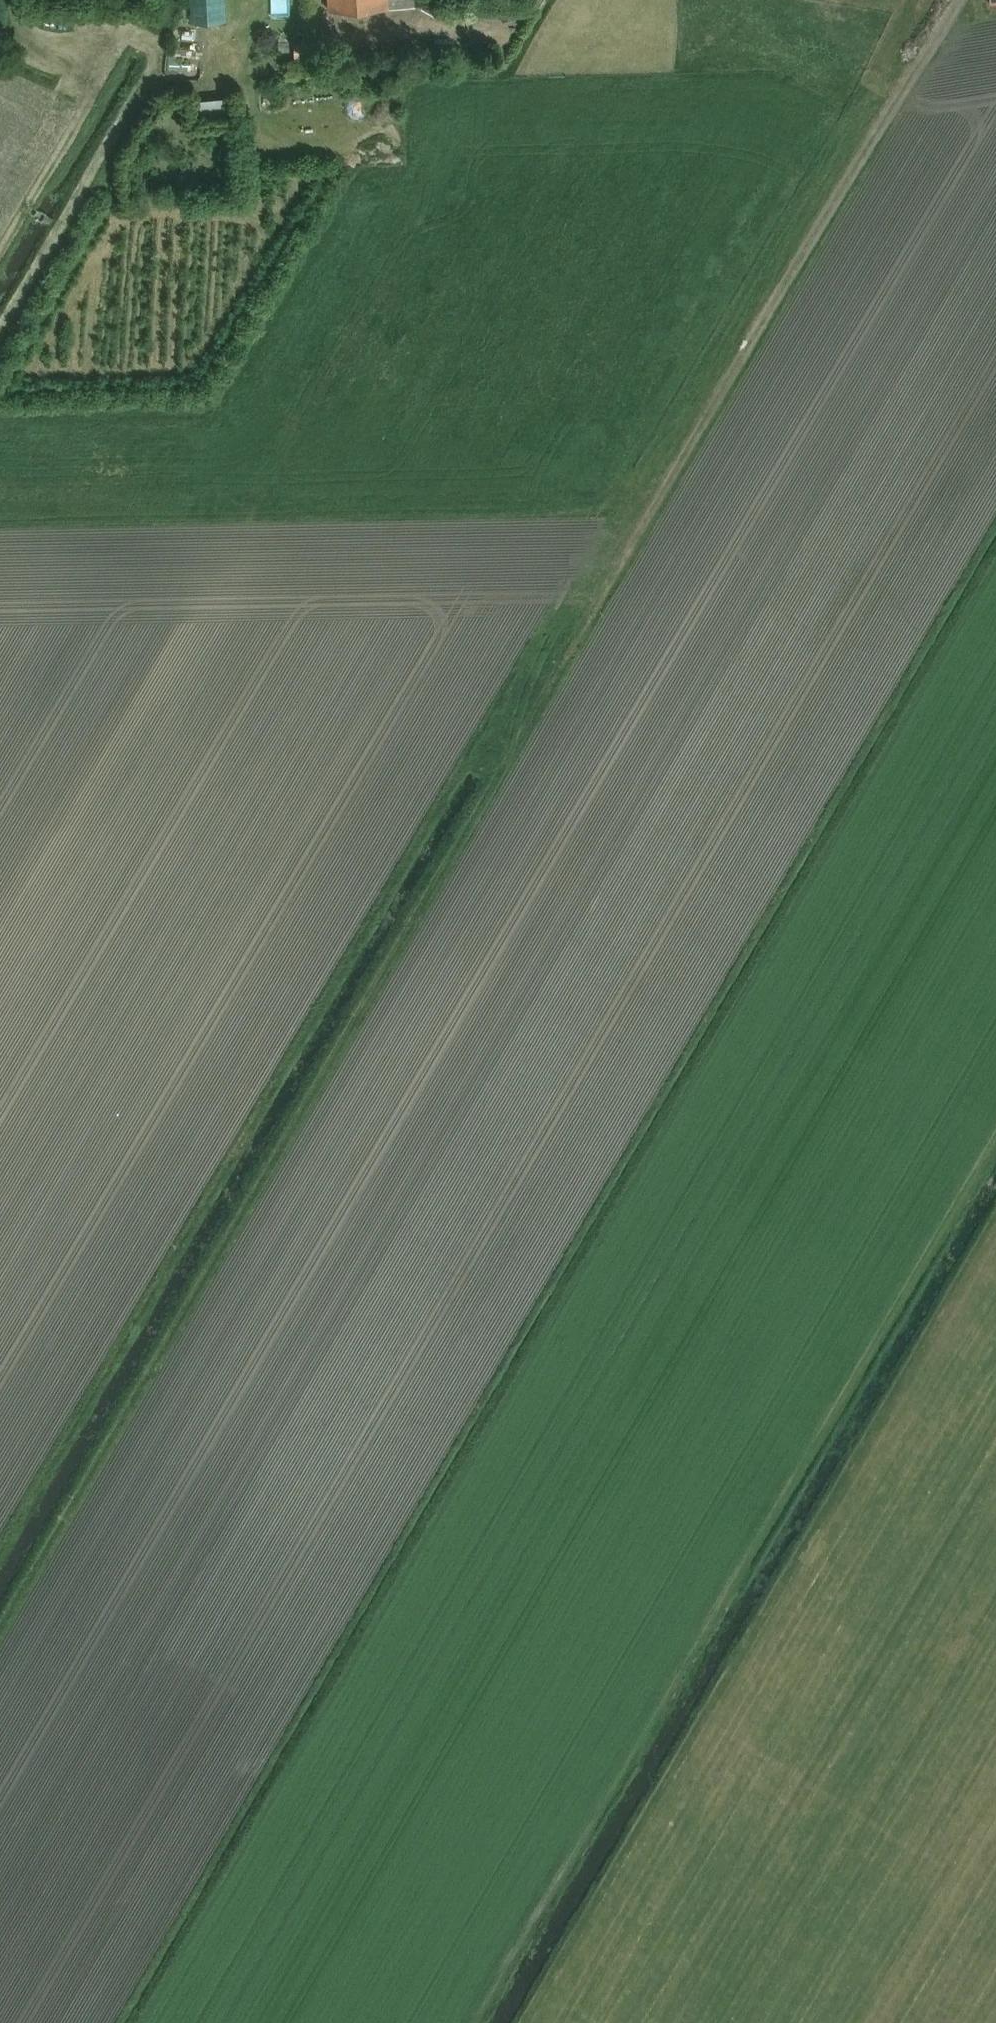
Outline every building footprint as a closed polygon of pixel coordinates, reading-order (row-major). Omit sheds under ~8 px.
[(228,20),(227,0),(191,0),(192,22),(228,20)] [(417,5),(417,0),(329,0),(330,10),(417,5)] [(200,97),(201,113),(232,112),(231,96),(200,97)]
